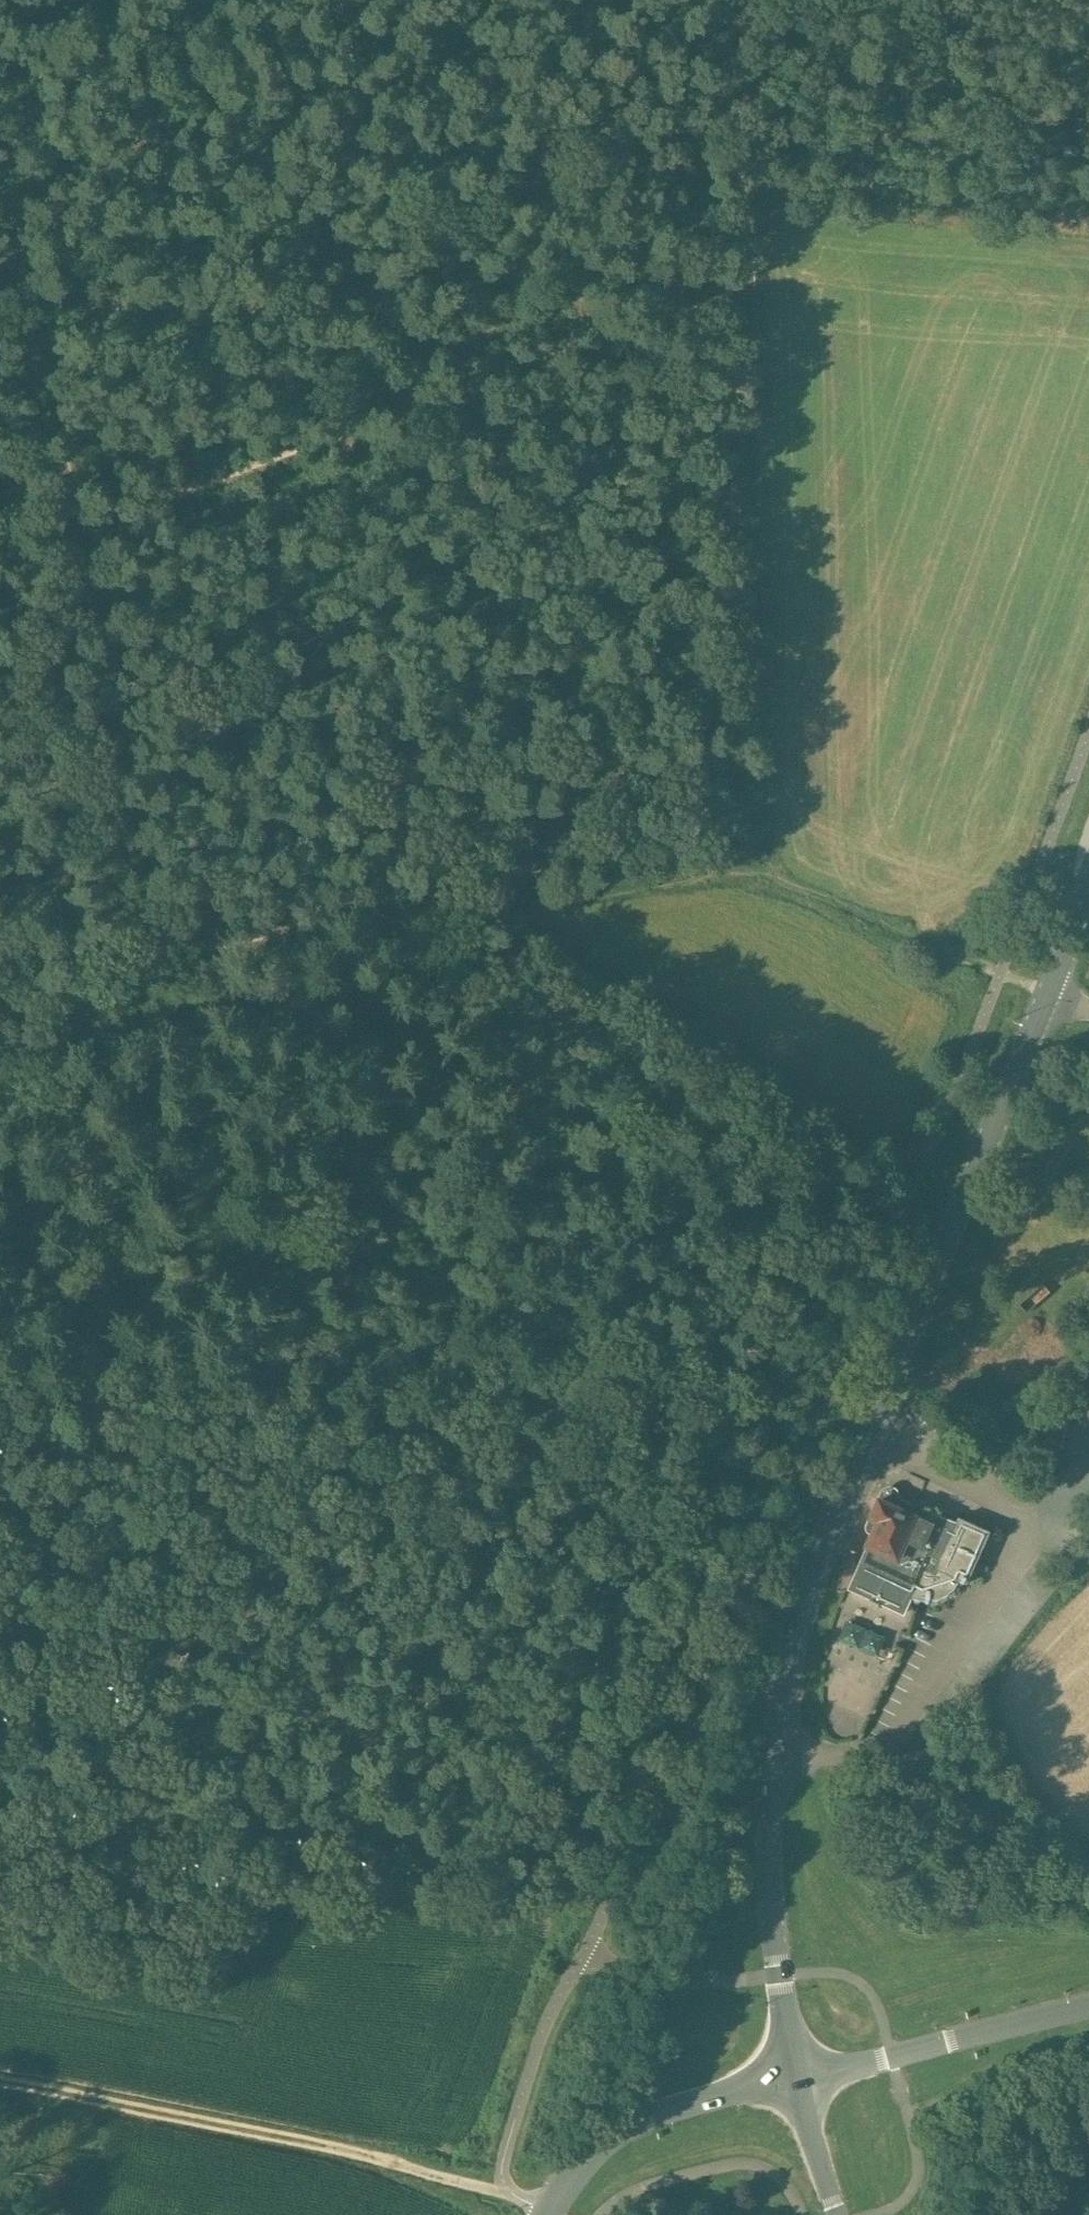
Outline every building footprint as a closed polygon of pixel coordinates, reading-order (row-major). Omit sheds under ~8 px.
[(903,1611),(909,1597),(912,1598),(920,1600),(929,1601),(938,1599),(946,1594),(955,1587),(958,1579),(966,1583),(989,1531),(958,1517),(957,1519),(893,1491),(884,1499),(878,1496),(869,1518),(876,1521),(864,1548),(865,1548),(858,1563),(859,1563),(848,1587),(903,1611)]
